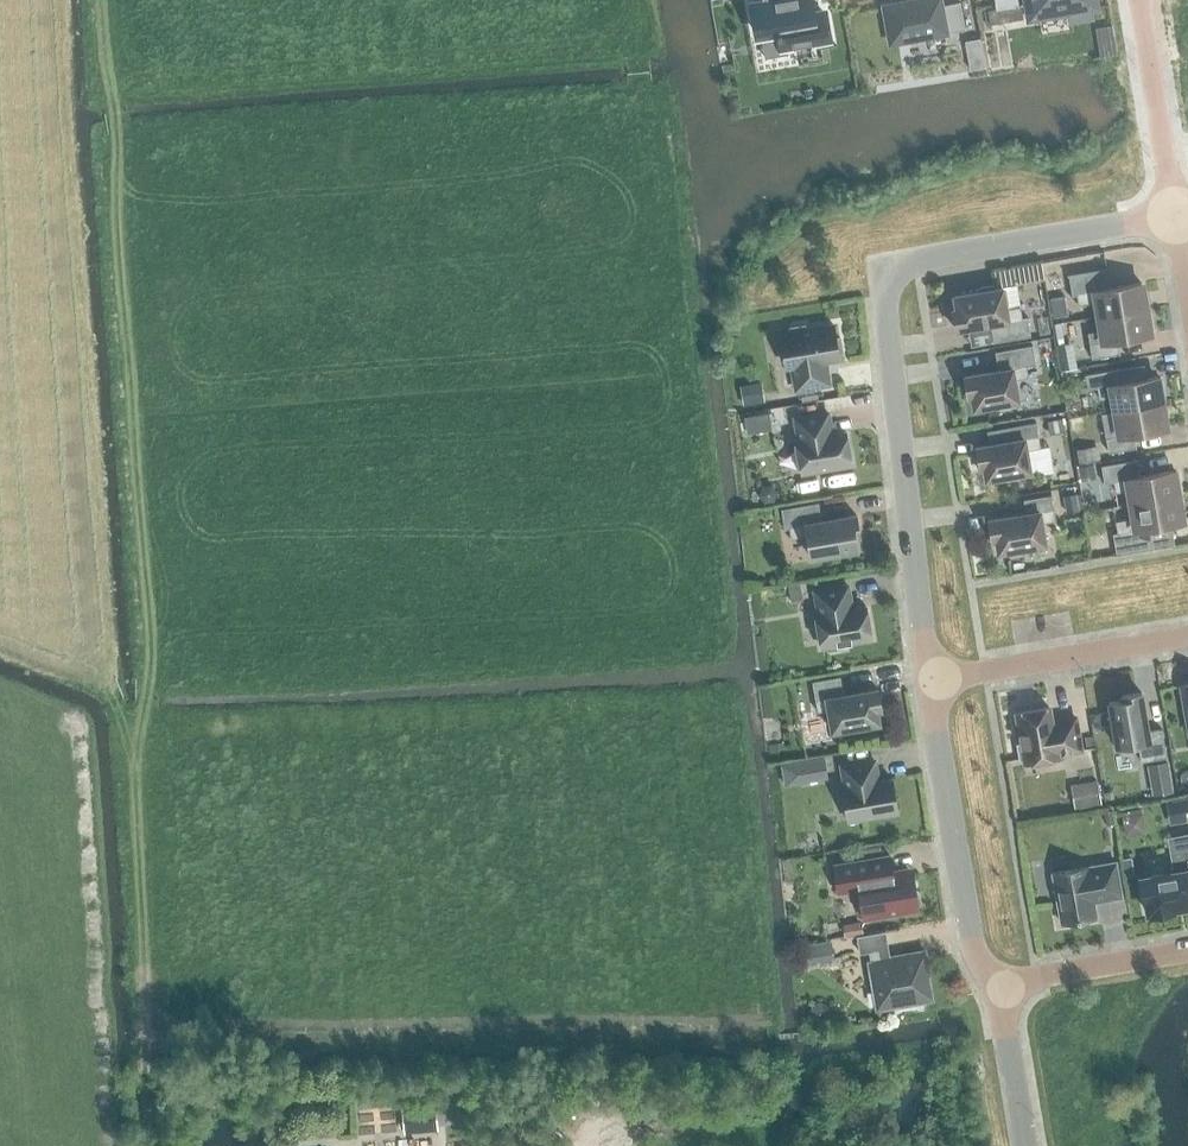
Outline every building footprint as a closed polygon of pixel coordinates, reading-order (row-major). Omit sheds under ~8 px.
[(752,5),(757,36),(760,35),(777,32),(778,37),(780,36),(782,48),(786,47),(829,40),(824,12),(812,14),(811,8),(812,8),(812,7),(811,7),(810,2),(811,2),(811,0),(810,1),(810,0),(763,0),(763,3),(752,5)] [(883,6),(890,43),(965,30),(960,2),(941,5),(940,0),(916,0),(883,6)] [(1030,18),(1067,11),(1069,22),(1092,18),(1090,7),(1095,6),(1093,0),(1027,0),(1030,18)] [(996,9),(988,11),(990,25),(1023,19),(1021,5),(996,9)] [(1110,28),(1092,31),(1093,38),(1111,35),(1110,28)] [(980,38),(966,41),(971,69),(985,66),(980,38)] [(1040,264),(994,272),(997,288),(1043,280),(1040,264)] [(1097,303),(1099,316),(1145,309),(1141,283),(1109,288),(1106,270),(1107,270),(1107,268),(1066,275),(1067,277),(1068,276),(1072,296),(1076,296),(1078,306),(1097,303)] [(995,289),(994,285),(979,288),(979,292),(954,297),(956,310),(952,310),(955,330),(990,324),(993,343),(1030,336),(1027,317),(1022,318),(1020,307),(1006,309),(1002,288),(995,289)] [(1145,309),(1099,316),(1101,331),(1087,333),(1092,359),(1120,354),(1117,340),(1149,335),(1149,332),(1153,331),(1150,314),(1146,314),(1145,309)] [(790,328),(790,332),(780,334),(786,366),(792,365),(796,389),(828,384),(825,360),(839,357),(838,353),(842,352),(839,338),(835,338),(833,325),(805,329),(804,325),(790,328)] [(964,377),(967,396),(971,395),(973,408),(998,404),(999,408),(1013,406),(1012,401),(1017,400),(1014,379),(1028,377),(1026,366),(1035,364),(1032,345),(995,352),(998,370),(964,377)] [(1060,371),(1077,368),(1075,359),(1058,361),(1060,371)] [(1113,397),(1115,410),(1161,402),(1160,397),(1164,397),(1162,381),(1158,382),(1157,377),(1125,382),(1123,368),(1085,375),(1088,389),(1097,388),(1099,399),(1113,397)] [(743,406),(758,403),(755,383),(740,386),(743,406)] [(1161,402),(1115,410),(1120,436),(1106,438),(1108,453),(1136,448),(1134,434),(1166,429),(1161,402)] [(747,434),(771,429),(768,413),(744,417),(747,434)] [(796,440),(801,473),(851,464),(845,432),(828,434),(827,430),(830,429),(827,413),(795,419),(798,440),(796,440)] [(1049,434),(1063,432),(1061,419),(1047,421),(1049,434)] [(1010,441),(976,447),(979,466),(983,466),(986,479),(1010,474),(1011,478),(1025,476),(1024,472),(1030,471),(1026,450),(1040,448),(1036,422),(1008,427),(1010,441)] [(1071,443),(1062,445),(1064,457),(1073,455),(1071,443)] [(1078,463),(1094,461),(1092,447),(1076,450),(1078,463)] [(1129,490),(1131,504),(1177,496),(1176,491),(1180,490),(1178,474),(1174,474),(1173,470),(1141,476),(1138,459),(1101,466),(1104,484),(1113,482),(1115,492),(1129,490)] [(1080,482),(1096,479),(1093,464),(1078,467),(1080,482)] [(774,502),(777,492),(771,485),(761,487),(758,496),(764,503),(774,502)] [(1066,513),(1079,511),(1076,494),(1062,496),(1066,513)] [(1025,514),(988,520),(991,539),(996,539),(998,552),(1045,544),(1041,523),(1056,520),(1051,495),(1023,499),(1025,514)] [(1177,496),(1131,504),(1134,518),(1115,521),(1117,532),(1112,533),(1116,555),(1153,548),(1150,527),(1182,522),(1177,496)] [(832,553),(857,549),(855,536),(859,535),(856,515),(821,521),(818,502),(781,509),(784,529),(789,528),(791,538),(807,536),(810,557),(816,556),(817,560),(833,557),(832,553)] [(790,602),(803,600),(800,582),(787,584),(790,602)] [(844,648),(843,644),(871,639),(865,606),(848,609),(847,604),(850,604),(847,588),(815,594),(819,615),(816,615),(822,648),(827,647),(828,651),(844,648)] [(840,730),(840,734),(856,731),(855,727),(879,723),(876,709),(881,709),(877,690),(843,696),(840,677),(812,682),(817,712),(828,710),(832,731),(840,730)] [(1142,762),(1167,757),(1162,729),(1148,731),(1141,692),(1121,696),(1122,700),(1109,703),(1118,752),(1139,748),(1142,762)] [(1021,744),(1017,744),(1020,759),(1024,759),(1024,763),(1062,756),(1061,753),(1081,750),(1075,717),(1051,721),(1049,707),(1016,713),(1021,744)] [(785,786),(827,779),(823,759),(781,767),(785,786)] [(842,789),(848,821),(898,812),(892,780),(875,782),(874,778),(877,777),(874,761),(841,767),(845,788),(842,789)] [(1151,796),(1172,792),(1167,762),(1146,766),(1151,796)] [(1097,783),(1083,785),(1086,805),(1100,803),(1097,783)] [(1180,821),(1187,819),(1187,799),(1176,801),(1180,821)] [(1142,879),(1140,880),(1144,900),(1145,900),(1148,913),(1152,912),(1152,914),(1172,910),(1172,909),(1187,906),(1187,834),(1168,838),(1174,872),(1142,878),(1142,879)] [(864,854),(880,851),(879,843),(863,846),(864,854)] [(919,911),(911,868),(892,871),(889,856),(833,865),(838,893),(858,890),(864,920),(919,911)] [(1123,871),(1134,870),(1132,858),(1121,860),(1123,871)] [(1096,917),(1093,900),(1103,898),(1103,901),(1122,897),(1116,862),(1052,874),(1061,923),(1096,917)] [(845,938),(863,934),(860,922),(842,925),(845,938)] [(929,976),(925,951),(900,956),(900,958),(886,960),(884,949),(888,949),(885,932),(857,937),(860,954),(869,952),(871,963),(869,963),(877,1008),(931,999),(927,977),(929,976)] [(803,968),(834,963),(830,941),(799,946),(803,968)] [(401,1100),(402,1104),(436,1101),(438,1122),(446,1122),(465,1121),(463,1085),(400,1090),(401,1100)] [(402,1104),(404,1132),(438,1129),(436,1101),(402,1104)] [(584,1108),(588,1145),(631,1145),(628,1104),(584,1108)]
